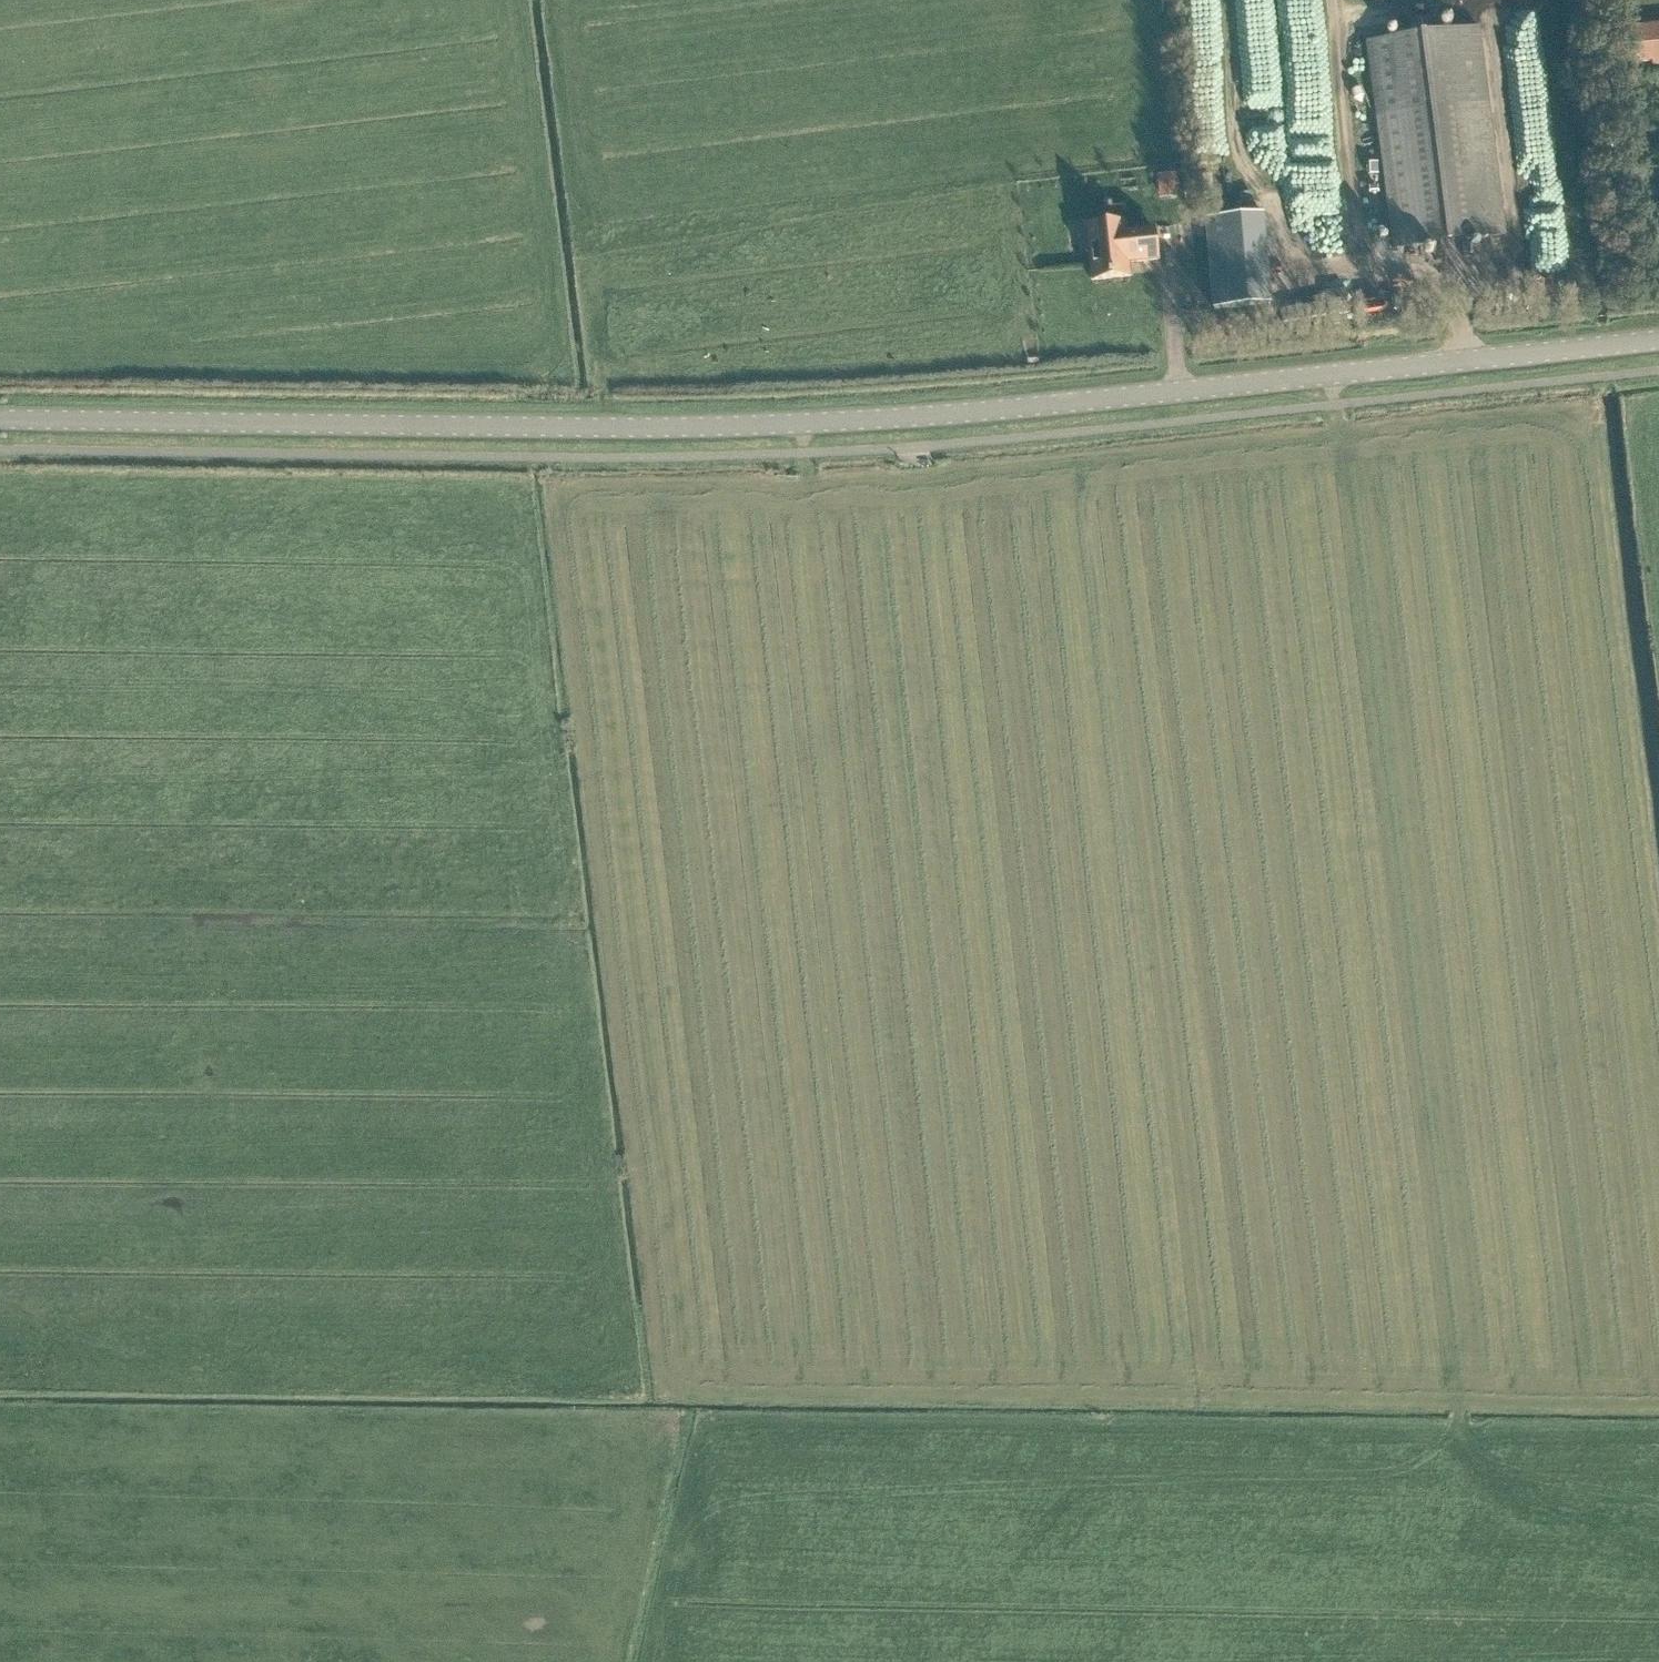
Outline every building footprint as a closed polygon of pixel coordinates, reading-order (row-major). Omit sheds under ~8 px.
[(1602,20),(1600,7),(1589,9),(1590,22),(1602,20)] [(1413,37),(1367,43),(1393,249),(1505,235),(1479,29),(1433,35),(1431,21),(1412,24),(1413,37)] [(1623,29),(1626,64),(1652,62),(1652,66),(1658,65),(1658,25),(1623,29)] [(1178,198),(1175,175),(1157,176),(1159,200),(1178,198)] [(1220,216),(1219,203),(1208,204),(1210,217),(1220,216)] [(1262,215),(1207,219),(1215,310),(1269,305),(1263,238),(1264,238),(1262,215)] [(1124,224),(1087,228),(1092,281),(1130,278),(1129,264),(1157,261),(1154,230),(1125,233),(1124,224)] [(1307,308),(1308,320),(1326,318),(1324,305),(1307,308)] [(1279,312),(1281,324),(1299,321),(1297,309),(1279,312)]
